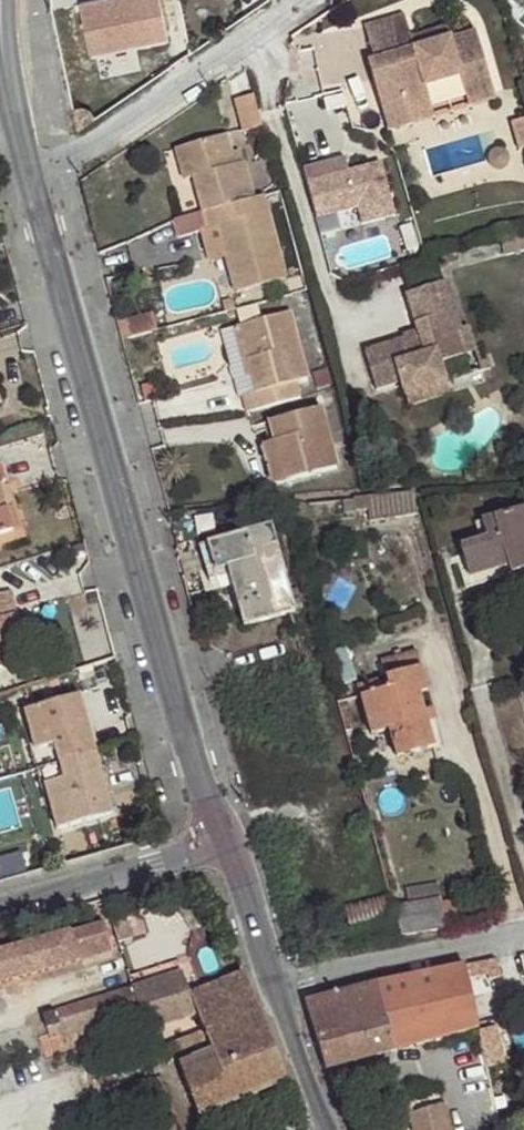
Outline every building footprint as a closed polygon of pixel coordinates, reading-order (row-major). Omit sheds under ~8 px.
[(80,1),(89,49),(166,35),(160,0),(89,0),(80,1)] [(368,28),(378,61),(382,78),(374,79),(389,132),(414,126),(410,110),(434,105),(428,89),(463,79),(469,102),(496,96),(479,34),(462,40),(417,51),(413,40),(407,17),(368,28)] [(459,27),(413,40),(417,51),(462,40),(459,27)] [(382,78),(378,61),(369,64),(374,79),(382,78)] [(259,111),(255,95),(235,101),(243,133),(264,127),(259,111)] [(498,103),(496,96),(469,102),(472,110),(498,103)] [(203,214),(255,199),(247,163),(244,164),(236,166),(234,153),(229,136),(176,149),(184,180),(194,177),(203,214)] [(236,166),(244,164),(242,151),(234,153),(236,166)] [(348,157),(306,168),(319,216),(359,205),(364,222),(393,214),(379,163),(352,170),(348,157)] [(255,199),(203,214),(207,229),(217,226),(234,293),(288,279),(269,207),(285,202),(281,191),(255,199)] [(404,341),(403,338),(364,351),(376,391),(401,384),(408,407),(451,394),(441,363),(467,355),(460,331),(462,331),(448,281),(405,296),(417,330),(419,336),(404,341)] [(291,313),(238,327),(251,376),(256,392),(242,395),(246,413),(301,398),(299,391),(310,389),(307,378),(309,378),(291,313)] [(251,376),(238,327),(231,329),(245,378),(251,376)] [(441,363),(451,394),(486,382),(469,328),(462,331),(460,331),(467,355),(441,363)] [(402,335),(403,338),(404,341),(419,336),(417,330),(402,335)] [(269,422),(274,442),(285,482),(339,467),(323,407),(269,422)] [(285,482),(274,442),(261,445),(273,486),(285,482)] [(412,492),(354,499),(357,512),(370,510),(372,521),(418,514),(412,492)] [(13,531),(13,530),(8,512),(7,508),(0,511),(0,536),(13,531)] [(509,565),(507,559),(520,555),(523,569),(523,509),(482,522),(487,538),(461,546),(468,568),(459,571),(465,589),(473,586),(471,577),(509,565)] [(8,512),(13,530),(20,528),(15,510),(8,512)] [(272,525),(208,543),(215,572),(235,566),(239,580),(284,568),(272,525)] [(215,572),(208,543),(200,545),(210,581),(229,576),(243,627),(251,625),(239,580),(235,566),(215,572)] [(509,565),(512,574),(523,570),(523,569),(520,555),(507,559),(509,565)] [(296,612),(284,568),(239,580),(251,625),(296,612)] [(0,595),(0,621),(8,619),(1,595),(0,595)] [(0,621),(0,637),(3,648),(10,646),(25,642),(18,616),(8,619),(0,621)] [(16,666),(10,646),(3,648),(0,637),(0,670),(16,666)] [(429,725),(425,711),(421,694),(429,691),(418,652),(383,661),(388,678),(359,686),(373,734),(393,729),(400,757),(436,749),(429,725)] [(40,769),(97,752),(82,698),(24,713),(40,769)] [(435,709),(425,711),(429,725),(438,722),(435,709)] [(113,813),(97,752),(40,769),(58,830),(113,813)] [(406,890),(409,906),(442,902),(439,883),(406,890)] [(400,929),(402,937),(446,930),(443,918),(458,916),(455,899),(442,902),(409,906),(394,907),(400,929)] [(113,952),(103,917),(65,928),(76,962),(113,952)] [(65,928),(43,935),(55,969),(76,962),(65,928)] [(43,935),(22,941),(33,975),(55,969),(43,935)] [(22,941),(3,946),(13,980),(33,975),(22,941)] [(0,947),(0,984),(13,980),(3,946),(0,947)] [(351,990),(305,1005),(325,1068),(329,1068),(413,1045),(415,1049),(479,1030),(465,966),(351,990)] [(181,972),(132,988),(140,1011),(148,1032),(198,1016),(190,995),(181,972)] [(213,1053),(268,1031),(244,974),(190,995),(198,1016),(213,1053)] [(41,1017),(49,1043),(115,1022),(114,1019),(140,1011),(132,988),(41,1017)] [(268,1031),(213,1053),(179,1067),(200,1117),(214,1111),(263,1091),(288,1081),(268,1031)] [(214,1111),(218,1122),(268,1103),(263,1091),(214,1111)] [(413,1129),(448,1129),(442,1104),(409,1114),(413,1129)]
